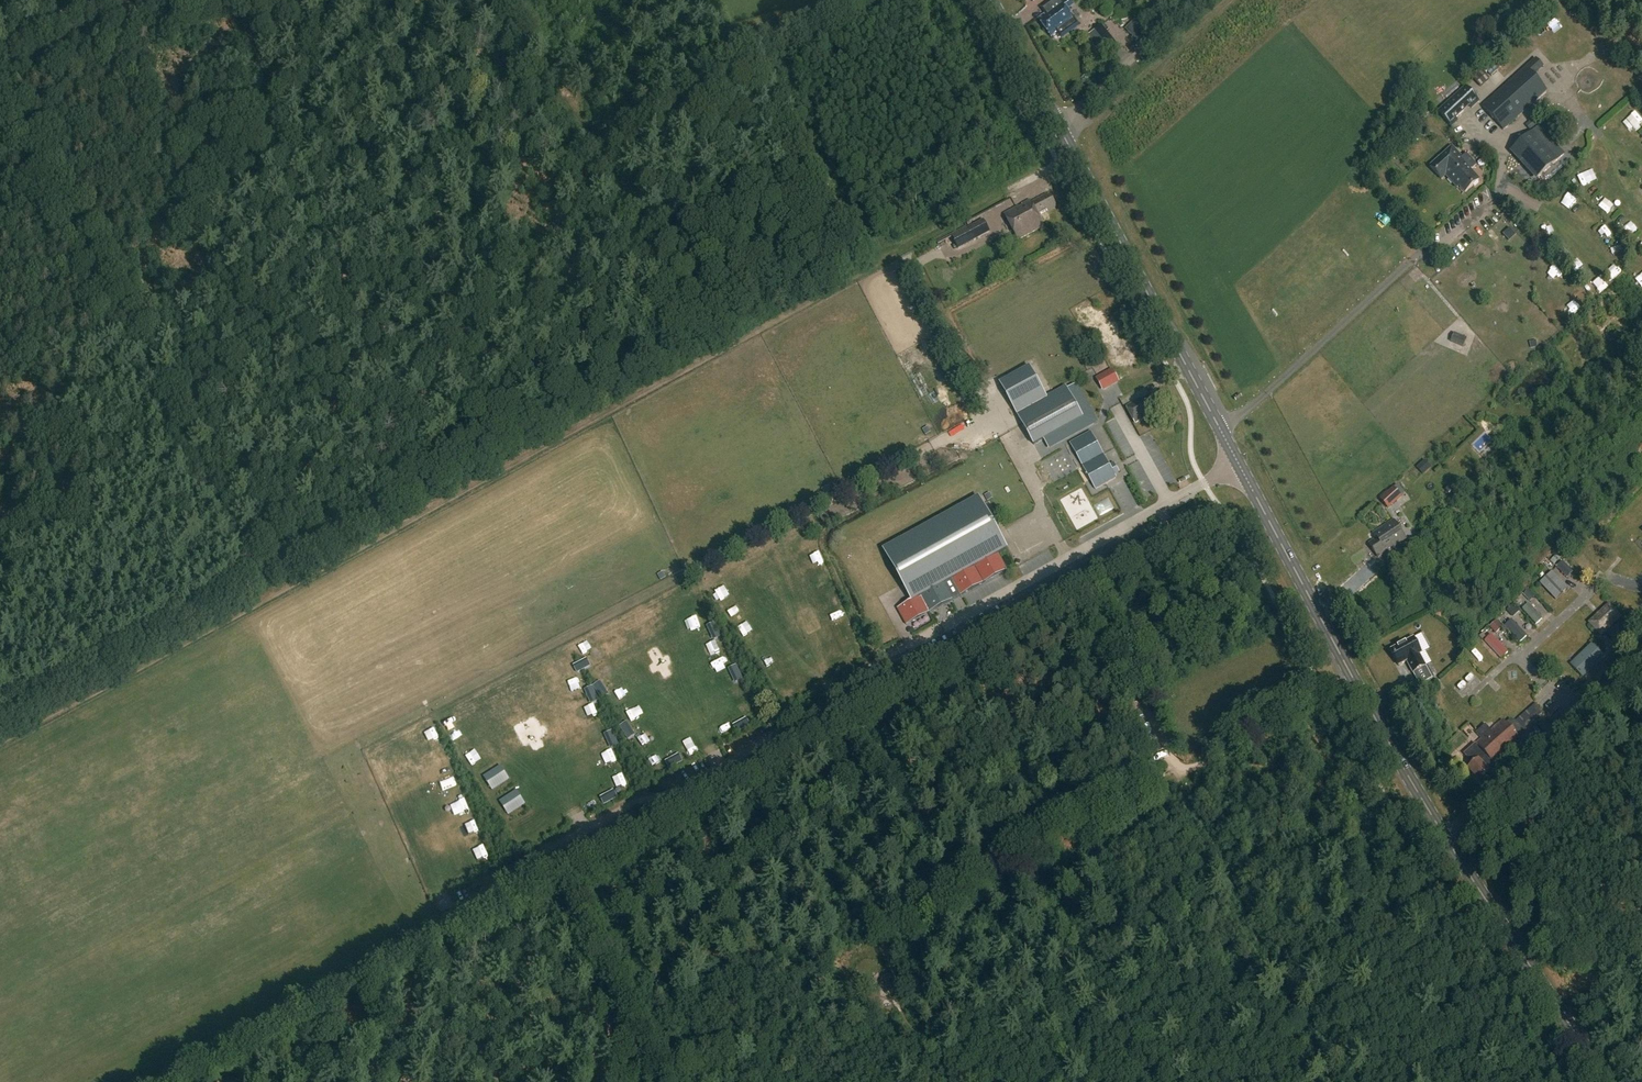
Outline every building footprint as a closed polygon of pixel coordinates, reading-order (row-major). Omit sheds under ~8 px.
[(1046,12),(1038,18),(1052,37),(1074,21),(1067,10),(1074,5),(1070,0),(1063,0),(1062,1),(1061,0),(1056,0),(1044,9),(1046,12)] [(1121,50),(1102,25),(1088,36),(1090,39),(1086,38),(1086,44),(1095,44),(1107,61),(1121,50)] [(1487,58),(1480,64),(1491,75),(1498,69),(1487,58)] [(1543,67),(1536,59),(1482,106),(1503,129),(1547,91),(1533,76),(1543,67)] [(1480,101),(1466,86),(1439,112),(1453,127),(1458,122),(1456,120),(1470,107),(1472,109),(1480,101)] [(1628,126),(1637,134),(1641,129),(1641,122),(1636,117),(1628,126)] [(1565,155),(1539,126),(1510,151),(1536,180),(1565,155)] [(1467,154),(1461,160),(1452,149),(1430,168),(1441,181),(1446,178),(1457,191),(1459,189),(1465,195),(1478,184),(1469,172),(1477,165),(1467,154)] [(1580,184),(1591,184),(1591,176),(1580,175),(1580,184)] [(1047,196),(1046,194),(1030,203),(1029,200),(1022,204),(1022,205),(1018,208),(1017,207),(1005,213),(1018,240),(1044,226),(1038,217),(1041,215),(1040,214),(1047,211),(1047,212),(1057,207),(1050,194),(1047,196)] [(990,231),(984,218),(958,231),(958,233),(952,237),(956,245),(963,241),(964,244),(973,239),(973,240),(990,231)] [(1542,251),(1538,254),(1546,266),(1551,262),(1542,251)] [(1467,339),(1454,334),(1451,342),(1463,348),(1467,339)] [(1120,380),(1113,368),(1097,377),(1104,390),(1120,380)] [(1066,387),(1017,414),(1031,440),(1080,413),(1066,387)] [(1168,406),(1159,389),(1127,406),(1136,423),(1168,406)] [(1106,395),(1096,398),(1099,407),(1110,404),(1106,395)] [(1082,408),(1087,416),(1096,410),(1091,402),(1082,408)] [(1117,478),(1091,431),(1037,461),(1050,486),(1084,467),(1097,489),(1117,478)] [(1424,461),(1417,469),(1423,476),(1431,468),(1424,461)] [(871,582),(889,615),(898,610),(907,625),(1007,570),(998,554),(1007,549),(978,497),(969,503),(961,487),(860,542),(869,558),(860,563),(864,569),(857,573),(863,586),(871,582)] [(1401,496),(1394,488),(1381,500),(1388,509),(1401,496)] [(887,514),(890,520),(902,514),(899,508),(887,514)] [(1394,520),(1373,534),(1376,539),(1369,544),(1378,558),(1389,551),(1388,549),(1392,547),(1393,548),(1406,539),(1394,520)] [(1027,544),(1030,553),(1047,548),(1044,539),(1027,544)] [(809,569),(825,563),(816,541),(800,547),(809,569)] [(780,559),(790,578),(797,575),(788,555),(780,559)] [(1566,564),(1582,580),(1590,572),(1574,556),(1566,564)] [(1540,583),(1555,599),(1568,587),(1553,572),(1540,583)] [(1539,595),(1556,611),(1561,606),(1544,589),(1539,595)] [(1523,610),(1537,625),(1544,619),(1529,604),(1523,610)] [(1622,618),(1609,604),(1589,623),(1602,637),(1622,618)] [(1504,616),(1508,622),(1523,612),(1519,606),(1504,616)] [(733,624),(739,622),(735,611),(729,614),(733,624)] [(795,620),(789,621),(794,637),(800,635),(795,620)] [(1505,627),(1519,642),(1526,635),(1512,620),(1505,627)] [(1484,641),(1501,658),(1509,652),(1491,634),(1484,641)] [(1413,638),(1390,651),(1399,666),(1407,662),(1413,673),(1426,666),(1420,655),(1422,654),(1413,638)] [(1592,644),(1571,665),(1584,678),(1606,658),(1592,644)] [(1469,656),(1484,672),(1493,663),(1478,648),(1469,656)] [(1542,712),(1535,705),(1510,727),(1517,735),(1542,712)] [(1469,768),(1480,780),(1490,771),(1496,766),(1494,764),(1520,741),(1501,720),(1490,731),(1484,725),(1475,733),(1481,739),(1463,754),(1472,764),(1469,768)]
